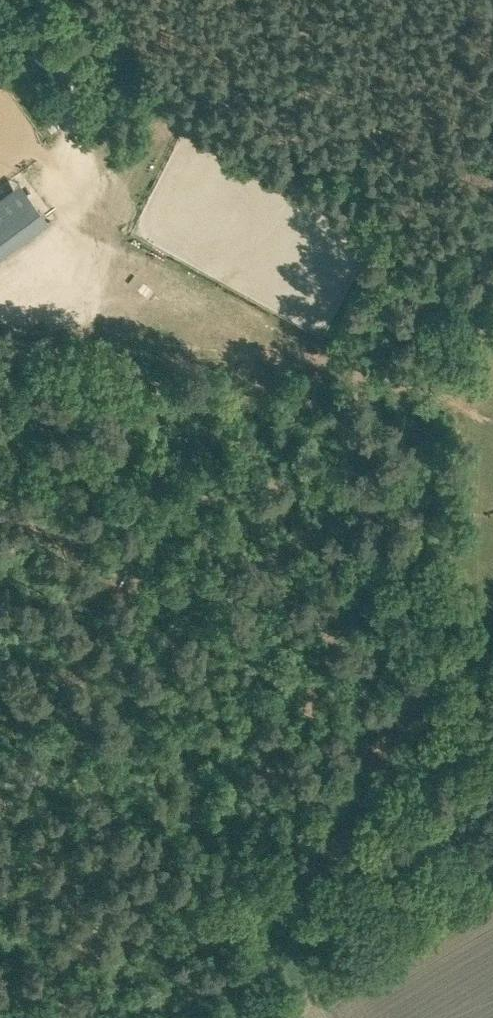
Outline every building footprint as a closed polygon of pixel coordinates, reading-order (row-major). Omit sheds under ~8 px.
[(0,196),(0,238),(39,209),(18,182),(0,196)]
